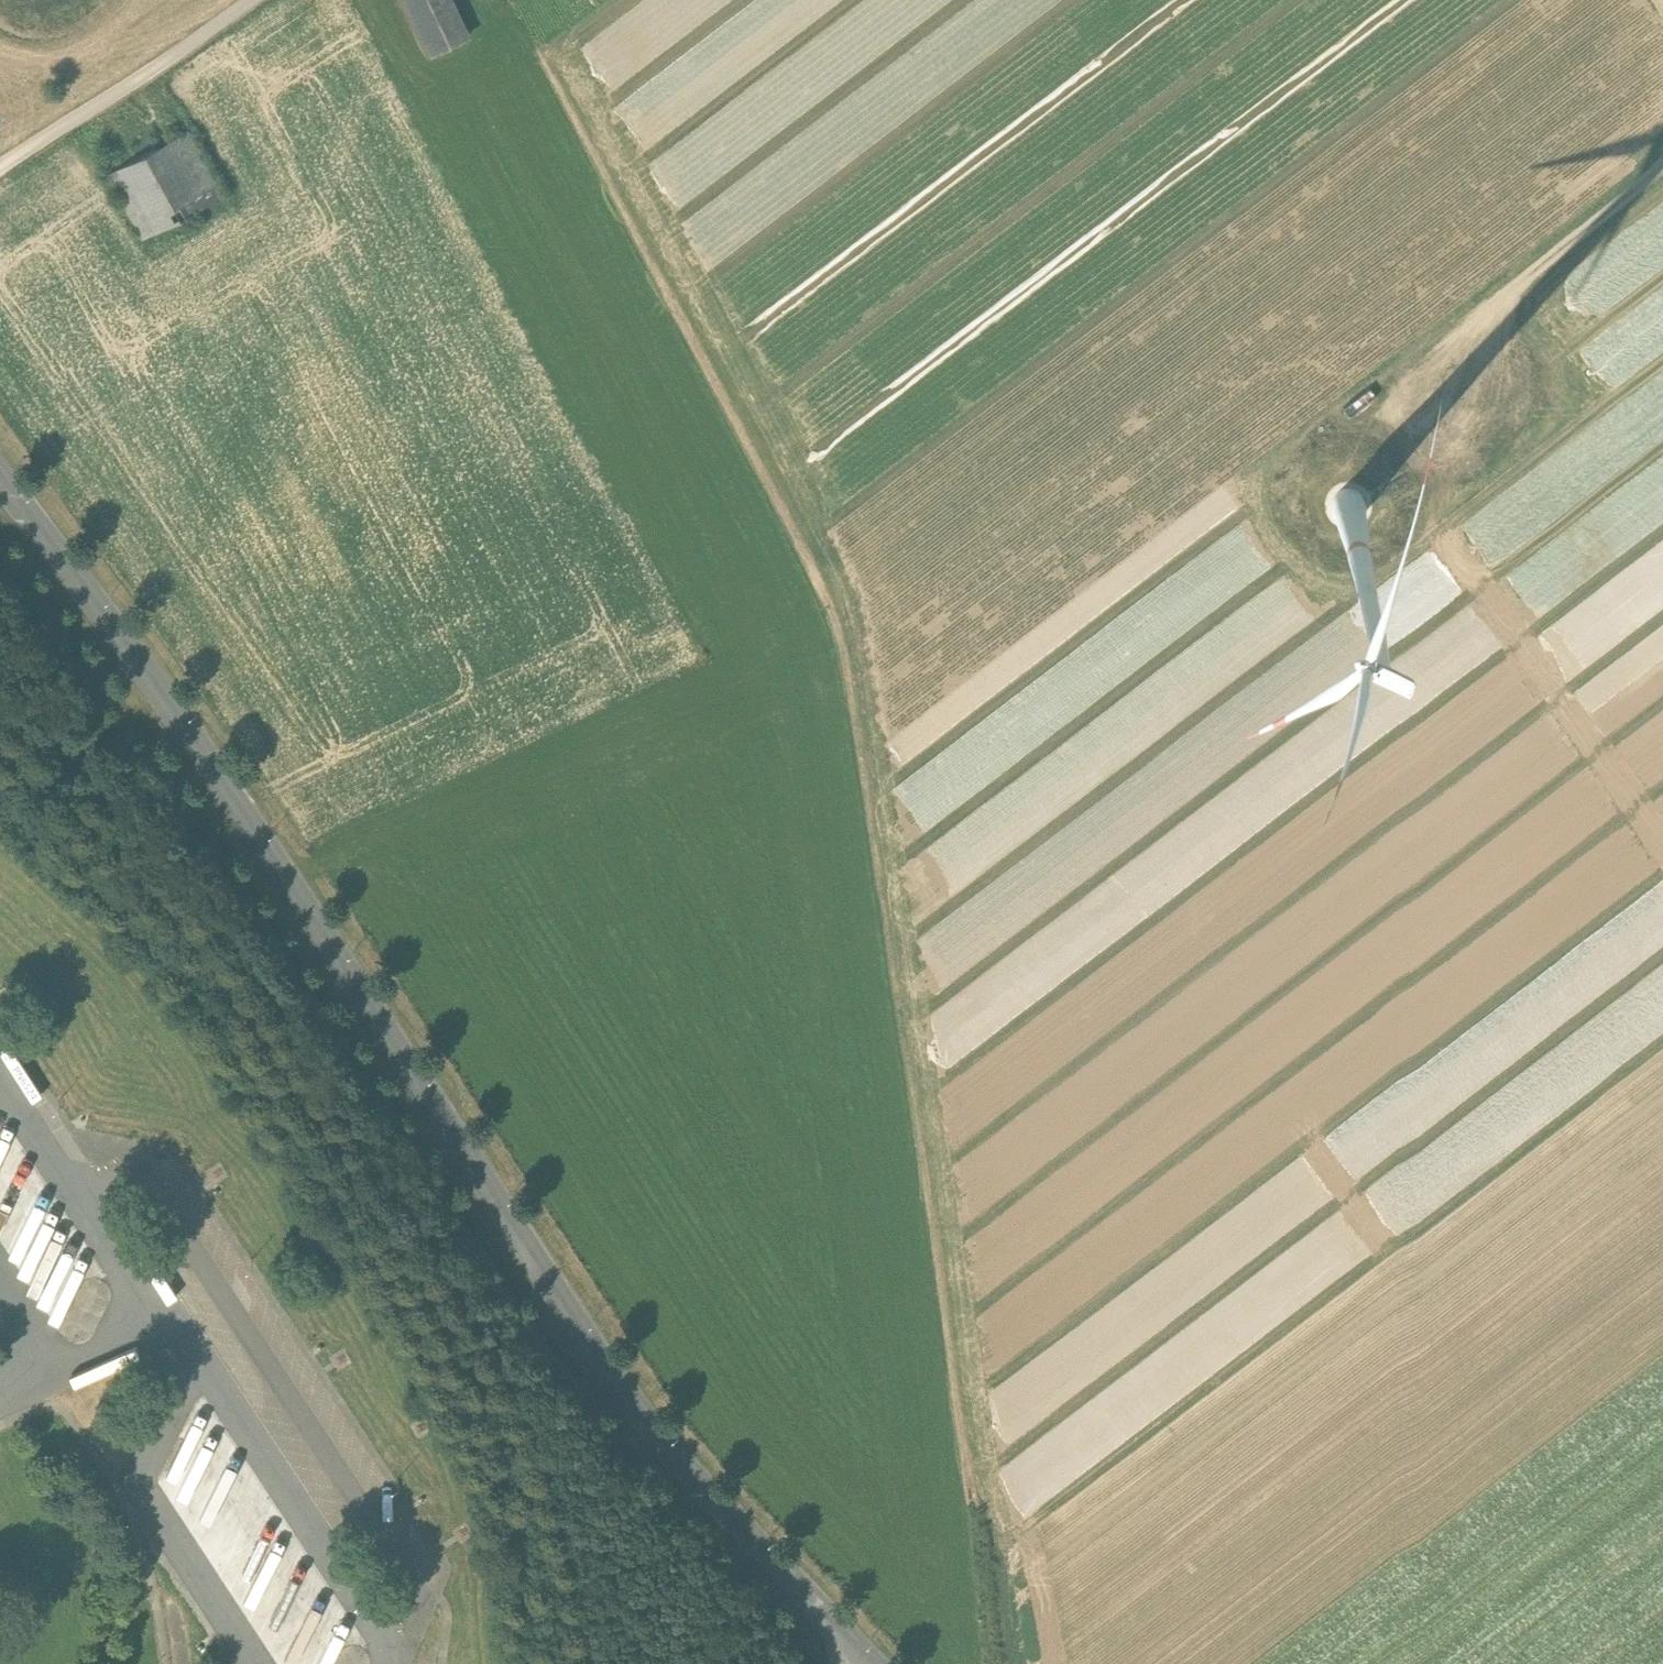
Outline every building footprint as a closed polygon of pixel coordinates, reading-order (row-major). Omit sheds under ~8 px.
[(466,39),(447,0),(401,0),(428,56),(466,39)] [(142,240),(224,195),(188,130),(106,175),(142,240)]
